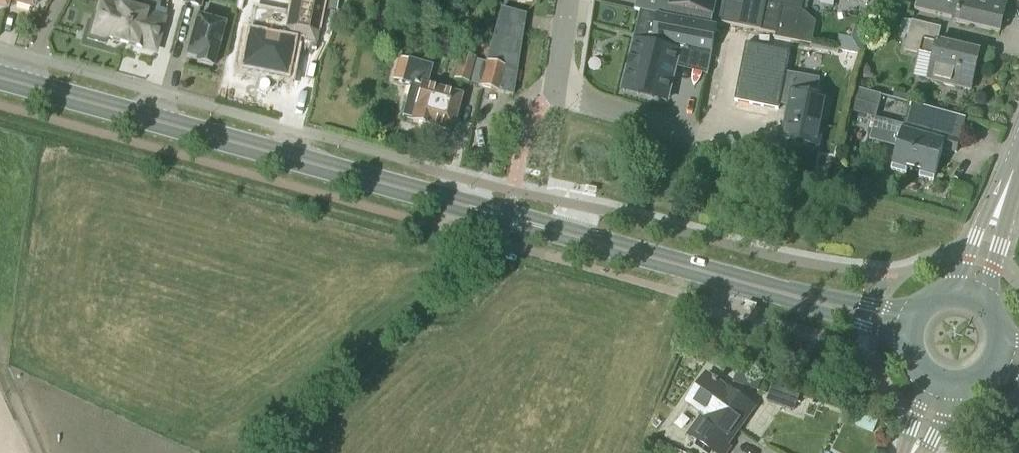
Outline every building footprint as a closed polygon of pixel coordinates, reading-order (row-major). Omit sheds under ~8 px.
[(6,3),(31,10),(34,0),(7,0),(6,3)] [(86,41),(106,47),(108,39),(125,44),(132,12),(136,0),(107,0),(107,1),(106,5),(102,4),(98,17),(94,15),(86,41)] [(125,44),(154,52),(165,11),(159,9),(160,4),(146,0),(143,0),(139,14),(132,12),(125,44)] [(289,27),(308,31),(315,0),(295,0),(289,27)] [(635,10),(659,15),(659,18),(711,28),(717,0),(637,0),(635,10)] [(723,25),(776,35),(776,37),(775,39),(792,42),(812,46),(816,23),(804,12),(802,12),(804,0),(728,0),(723,25)] [(912,12),(955,22),(954,25),(998,35),(1000,24),(1006,23),(1004,17),(1002,17),(1005,6),(982,0),(915,0),(912,12)] [(634,41),(623,86),(668,96),(679,53),(711,61),(717,29),(711,28),(659,18),(641,14),(634,41)] [(212,69),(223,26),(197,19),(186,58),(197,61),(196,64),(212,69)] [(938,29),(925,26),(903,21),(900,35),(905,36),(901,52),(930,59),(924,82),(968,94),(978,54),(934,43),(938,29)] [(848,37),(840,36),(838,51),(860,56),(867,32),(853,28),(851,35),(850,33),(846,35),(848,37)] [(291,44),(253,34),(244,69),(282,79),(291,44)] [(746,44),(735,101),(754,105),(753,107),(760,108),(761,106),(788,112),(782,142),(818,149),(827,102),(815,100),(818,82),(785,75),(790,53),(746,44)] [(448,74),(464,75),(465,48),(449,48),(448,74)] [(480,53),(473,79),(490,84),(497,58),(480,53)] [(409,85),(405,102),(416,105),(412,122),(430,127),(430,126),(450,131),(459,98),(425,88),(431,68),(399,59),(394,81),(409,85)] [(856,90),(850,112),(875,119),(881,97),(856,90)] [(911,105),(913,98),(895,93),(893,99),(911,105)] [(875,119),(870,141),(897,150),(891,171),(906,175),(907,172),(920,175),(919,179),(925,181),(934,184),(944,152),(957,156),(966,123),(925,111),(910,106),(904,127),(875,119)] [(688,435),(713,452),(729,452),(731,449),(727,446),(754,409),(727,389),(727,390),(719,384),(715,381),(707,376),(687,404),(703,415),(688,435)] [(772,385),(766,402),(794,413),(800,395),(772,385)]
